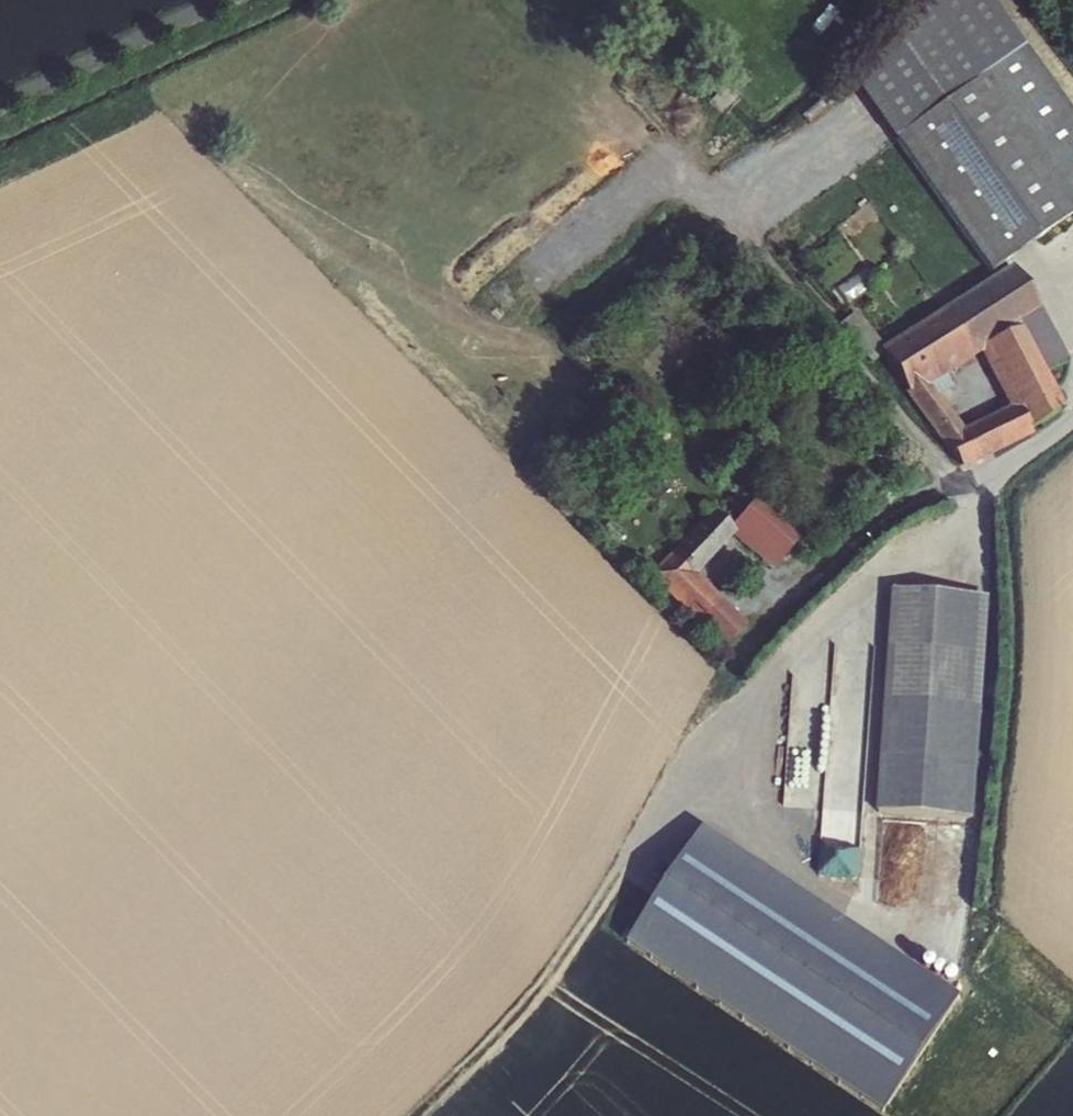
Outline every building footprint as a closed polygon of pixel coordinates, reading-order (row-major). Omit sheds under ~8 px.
[(847,59),(989,269),(1072,213),(1072,105),(1002,0),(935,0),(847,59)] [(884,339),(959,471),(1071,408),(1049,369),(1072,356),(1020,263),(884,339)] [(651,572),(727,647),(752,622),(700,570),(738,532),(774,567),(798,542),(756,499),(733,522),(716,506),(651,572)] [(893,587),(883,810),(981,815),(991,591),(893,587)] [(869,805),(880,805),(881,771),(870,770),(869,805)] [(698,836),(630,946),(893,1108),(966,989),(689,819),(684,827),(698,836)]
